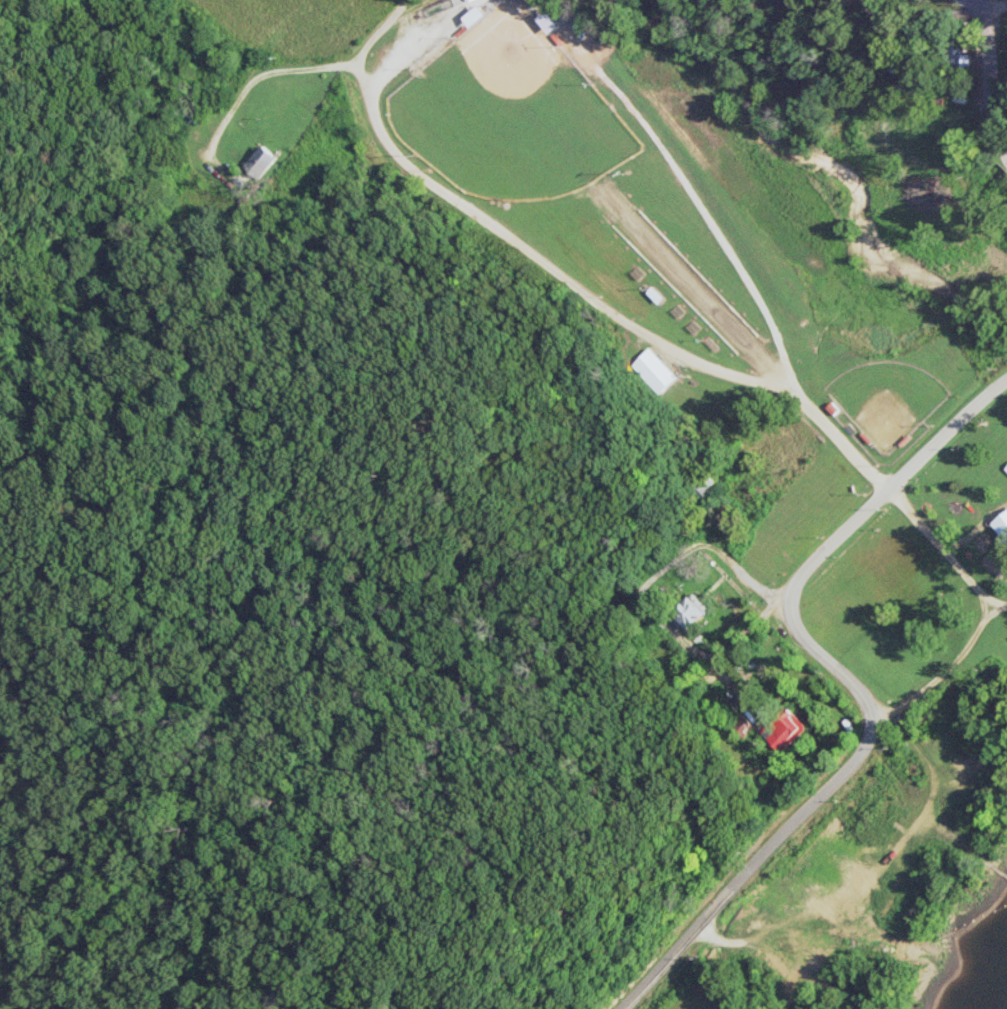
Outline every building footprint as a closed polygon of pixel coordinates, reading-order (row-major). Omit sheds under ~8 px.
[(468,26),(484,13),(476,3),(460,16),(468,26)] [(559,24),(546,8),(535,16),(548,32),(559,24)] [(967,51),(949,51),(949,66),(967,66),(967,51)] [(261,174),(273,154),(257,144),(245,164),(261,174)] [(656,302),(661,296),(651,286),(645,292),(656,302)] [(656,386),(670,372),(645,347),(632,360),(656,386)] [(708,608),(691,592),(670,613),(686,630),(708,608)] [(753,724),(776,751),(804,727),(782,700),(753,724)] [(740,716),(730,723),(739,735),(749,728),(740,716)]
